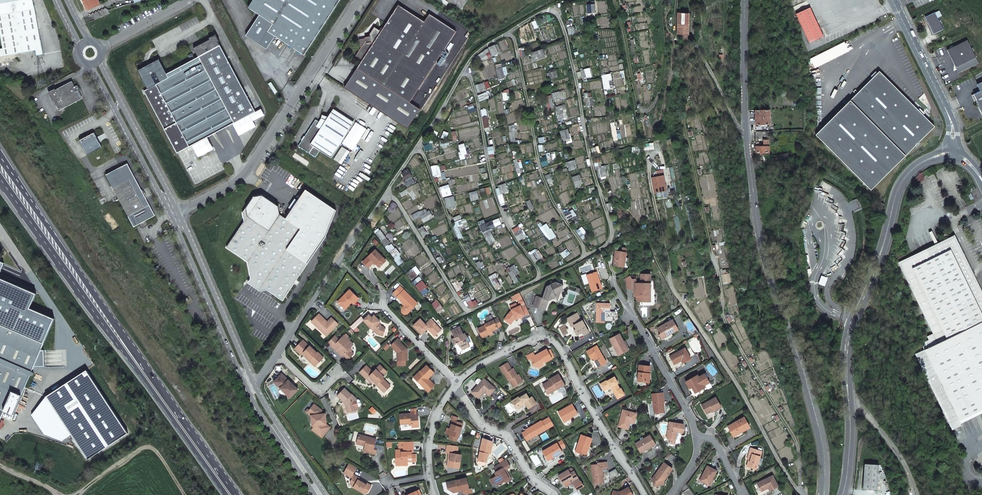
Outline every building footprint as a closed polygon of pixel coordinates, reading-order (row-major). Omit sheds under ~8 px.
[(34,9),(35,9),(33,0),(0,0),(0,32),(3,48),(0,49),(0,57),(35,50),(36,55),(43,54),(41,40),(40,40),(34,9)] [(83,1),(87,10),(100,4),(98,0),(83,0),(83,1)] [(248,8),(260,16),(245,36),(265,49),(274,36),(304,55),(340,0),(253,0),(248,8)] [(461,9),(467,0),(447,0),(461,9)] [(679,1),(678,13),(687,13),(685,1),(679,1)] [(374,27),(370,34),(370,36),(365,38),(366,41),(362,42),(363,45),(361,48),(356,56),(362,60),(344,88),(397,122),(456,31),(435,18),(430,26),(424,22),(398,5),(381,31),(374,27)] [(93,13),(90,15),(94,20),(110,13),(109,10),(105,8),(103,10),(102,9),(100,11),(99,10),(97,12),(96,11),(94,14),(93,13)] [(809,8),(795,15),(809,44),(823,37),(809,8)] [(678,13),(677,35),(681,35),(688,35),(689,13),(687,13),(678,13)] [(943,30),(935,13),(925,18),(933,34),(943,30)] [(430,14),(424,22),(430,26),(435,18),(430,14)] [(177,153),(234,123),(254,112),(217,43),(219,42),(215,35),(208,39),(209,40),(201,44),(200,50),(194,48),(193,49),(197,58),(167,74),(159,59),(138,70),(149,92),(146,94),(177,153)] [(947,51),(958,74),(979,64),(968,41),(947,51)] [(476,58),(474,59),(476,64),(491,57),(488,49),(480,54),(475,58),(476,58)] [(542,50),(531,54),(533,58),(538,56),(539,59),(544,57),(542,50)] [(589,68),(580,71),(582,78),(591,76),(589,68)] [(880,72),(816,136),(872,192),(936,128),(880,72)] [(72,81),(50,93),(59,111),(81,99),(77,91),(80,90),(78,85),(75,86),(72,81)] [(277,92),(271,82),(268,84),(275,94),(277,92)] [(978,85),(981,91),(974,94),(975,96),(974,97),(975,101),(977,100),(981,107),(981,110),(981,83),(978,85)] [(770,109),(755,110),(755,125),(770,124),(770,109)] [(320,150),(331,158),(352,126),(331,113),(326,120),(321,119),(319,122),(316,120),(298,146),(315,157),(320,150)] [(81,141),(88,154),(101,147),(94,134),(81,141)] [(756,143),(756,152),(769,152),(769,146),(761,146),(761,143),(756,143)] [(550,156),(540,158),(542,166),(548,165),(547,159),(550,158),(550,156)] [(575,160),(566,163),(567,168),(569,167),(570,170),(574,169),(573,164),(575,163),(575,160)] [(106,175),(127,213),(128,216),(134,227),(155,216),(127,164),(106,175)] [(605,168),(597,169),(599,178),(606,176),(605,168)] [(408,170),(402,173),(406,180),(412,177),(408,170)] [(579,175),(572,177),(576,188),(579,187),(578,184),(582,183),(579,175)] [(656,177),(652,178),(654,193),(660,192),(667,190),(663,176),(656,177)] [(499,188),(496,189),(498,195),(508,192),(505,184),(498,186),(499,188)] [(477,191),(469,193),(471,201),(479,199),(477,191)] [(245,221),(227,247),(248,261),(251,278),(267,289),(283,300),(308,263),(287,249),(301,229),(281,214),(279,206),(262,195),(254,197),(243,213),(245,221)] [(422,211),(412,217),(414,220),(420,216),(424,222),(433,217),(429,211),(424,214),(422,211)] [(489,222),(480,226),(482,232),(492,228),(489,222)] [(519,226),(512,230),(514,233),(514,234),(518,240),(523,238),(519,231),(521,230),(519,226)] [(579,229),(576,231),(583,239),(585,237),(579,229)] [(379,230),(376,234),(382,240),(385,238),(379,230)] [(486,232),(483,234),(489,245),(495,241),(492,234),(489,236),(487,233),(486,233),(486,232)] [(899,262),(938,343),(981,322),(981,291),(955,235),(940,242),(942,245),(915,259),(913,255),(899,262)] [(915,259),(942,245),(940,242),(913,255),(915,259)] [(395,249),(391,252),(395,258),(400,255),(395,249)] [(375,250),(363,262),(369,267),(374,262),(379,267),(386,261),(375,250)] [(538,251),(531,255),(536,263),(540,259),(539,258),(542,256),(538,251)] [(621,251),(615,251),(613,265),(624,266),(625,257),(626,252),(621,251)] [(437,253),(434,255),(439,262),(443,261),(437,253)] [(509,267),(506,269),(515,283),(519,281),(515,275),(519,272),(516,268),(513,265),(510,268),(509,267)] [(412,268),(407,272),(409,275),(408,276),(411,279),(417,275),(412,268)] [(587,275),(592,291),(602,288),(599,280),(598,280),(595,272),(587,275)] [(721,274),(723,283),(730,282),(728,273),(721,274)] [(641,284),(641,287),(639,287),(638,287),(638,284),(636,284),(636,280),(632,280),(630,277),(625,280),(626,282),(626,289),(634,289),(637,289),(637,293),(634,292),(634,297),(636,297),(636,302),(646,303),(647,296),(648,296),(649,292),(649,290),(650,291),(651,276),(641,275),(641,284)] [(2,276),(0,282),(0,323),(47,341),(58,317),(35,308),(40,292),(2,276)] [(248,283),(260,291),(267,289),(251,278),(248,283)] [(495,278),(491,281),(495,289),(500,287),(495,278)] [(422,281),(416,286),(423,295),(429,292),(425,288),(426,287),(422,281)] [(533,306),(543,310),(545,303),(548,302),(548,301),(549,299),(551,298),(551,299),(556,297),(555,295),(561,292),(563,285),(556,282),(546,286),(542,299),(536,296),(533,306)] [(397,297),(403,303),(406,305),(402,309),(402,312),(405,314),(408,314),(418,303),(404,290),(400,286),(393,293),(397,297)] [(350,289),(338,302),(345,308),(350,303),(350,302),(351,301),(353,303),(359,298),(350,289)] [(467,294),(464,296),(468,304),(472,302),(467,294)] [(436,300),(431,305),(437,314),(443,309),(436,300)] [(610,303),(596,303),(596,322),(604,322),(604,312),(610,312),(610,303)] [(530,316),(525,305),(520,306),(516,307),(516,308),(511,311),(510,312),(506,318),(512,322),(515,318),(520,316),(520,317),(521,320),(530,316)] [(581,321),(577,313),(567,319),(571,327),(573,326),(574,327),(575,327),(576,329),(574,330),(577,335),(581,333),(582,333),(583,335),(588,332),(582,321),(581,321)] [(324,320),(323,319),(323,317),(319,314),(312,321),(317,326),(317,327),(327,336),(338,324),(332,318),(327,322),(325,319),(324,320)] [(364,320),(375,332),(377,334),(383,336),(385,329),(384,327),(382,326),(378,323),(380,321),(374,316),(372,318),(369,315),(364,320)] [(413,325),(421,334),(426,329),(429,329),(433,333),(436,334),(441,330),(431,319),(425,324),(420,319),(413,325)] [(485,325),(478,329),(482,338),(490,334),(489,333),(492,332),(498,329),(498,328),(502,326),(499,319),(485,324),(485,325)] [(672,320),(660,327),(658,328),(662,335),(664,334),(666,337),(670,334),(669,333),(671,332),(672,333),(678,329),(672,320)] [(938,343),(916,354),(952,430),(961,425),(960,423),(959,420),(981,409),(981,322),(938,343)] [(4,411),(13,415),(43,343),(0,324),(0,420),(4,411)] [(464,349),(469,346),(468,343),(470,342),(468,336),(466,337),(465,333),(463,333),(460,326),(451,330),(454,337),(453,338),(452,338),(452,340),(453,344),(456,343),(459,344),(461,347),(464,349)] [(609,338),(618,354),(626,350),(622,342),(623,341),(619,333),(609,338)] [(353,344),(344,335),(339,340),(335,336),(328,343),(333,347),(334,346),(339,351),(340,349),(345,353),(343,355),(347,358),(350,358),(354,353),(351,351),(350,350),(350,348),(351,347),(353,344)] [(406,349),(399,342),(400,342),(397,339),(390,346),(393,348),(392,349),(397,353),(397,361),(405,361),(405,357),(407,356),(407,352),(405,352),(405,351),(406,349)] [(303,352),(307,355),(306,356),(310,360),(309,361),(315,366),(323,358),(317,352),(317,353),(309,346),(302,340),(294,348),(301,355),(302,354),(303,352)] [(333,347),(342,356),(343,355),(345,353),(340,349),(339,351),(334,346),(333,347)] [(606,363),(596,346),(586,352),(591,360),(593,359),(594,358),(595,360),(594,360),(598,368),(606,363)] [(685,348),(670,357),(674,365),(680,362),(680,361),(681,360),(683,364),(691,359),(685,348)] [(530,358),(533,363),(532,366),(537,367),(538,363),(539,363),(542,361),(544,363),(550,359),(545,350),(538,354),(539,355),(537,356),(535,356),(530,358)] [(517,375),(513,369),(511,370),(507,363),(500,367),(504,374),(508,381),(509,380),(514,387),(523,382),(520,377),(518,378),(517,375)] [(368,377),(373,381),(374,380),(377,383),(376,385),(379,387),(385,380),(383,379),(384,377),(383,376),(387,371),(380,365),(373,372),(366,366),(360,372),(367,379),(367,378),(368,377)] [(420,371),(413,377),(418,382),(425,382),(424,388),(428,392),(435,385),(428,379),(434,372),(427,365),(420,371)] [(648,382),(650,366),(639,365),(638,381),(648,382)] [(87,459),(128,433),(86,370),(46,396),(87,459)] [(274,382),(290,397),(298,389),(282,374),(274,382)] [(559,374),(551,379),(551,380),(543,385),(548,394),(565,385),(559,374)] [(697,375),(686,382),(689,389),(693,387),(694,388),(693,389),(695,393),(703,388),(702,387),(709,383),(704,374),(698,377),(697,375)] [(614,377),(607,381),(607,380),(600,384),(603,390),(609,386),(611,388),(614,392),(620,389),(617,384),(618,383),(614,377)] [(495,389),(484,378),(472,392),(478,397),(483,390),(485,392),(489,396),(495,389)] [(381,387),(385,391),(390,386),(385,380),(379,387),(380,388),(381,387)] [(351,395),(344,388),(337,395),(338,396),(340,398),(344,402),(345,402),(346,404),(345,404),(346,409),(350,408),(351,409),(356,408),(354,401),(354,400),(356,399),(351,394),(351,395)] [(652,394),(654,414),(661,413),(660,411),(663,411),(664,410),(663,405),(662,405),(662,402),(663,402),(664,402),(663,393),(652,394)] [(529,399),(526,394),(519,398),(519,397),(511,401),(512,404),(514,405),(516,408),(523,404),(522,403),(523,402),(525,404),(528,409),(536,404),(531,397),(529,399)] [(721,407),(715,397),(701,405),(706,414),(710,412),(713,410),(714,411),(721,407)] [(327,425),(326,419),(324,419),(323,414),(321,412),(322,410),(314,403),(309,409),(308,411),(313,415),(311,416),(312,421),(314,421),(314,426),(312,429),(322,438),(330,428),(327,425)] [(572,404),(558,412),(563,421),(577,413),(572,404)] [(959,420),(960,423),(981,413),(981,409),(959,420)] [(623,410),(619,427),(627,429),(627,427),(629,420),(633,421),(635,422),(637,413),(623,410)] [(410,424),(411,424),(411,426),(412,427),(419,427),(418,412),(417,412),(410,413),(399,414),(400,424),(410,424)] [(735,438),(743,433),(742,431),(750,427),(744,417),(728,427),(735,438)] [(527,441),(547,429),(551,427),(547,419),(542,421),(532,426),(532,427),(526,430),(522,433),(527,441)] [(450,429),(449,430),(448,434),(450,435),(454,436),(458,437),(458,438),(463,424),(452,420),(451,424),(452,424),(450,429)] [(669,422),(667,438),(668,438),(675,439),(676,432),(682,433),(684,424),(669,422)] [(376,439),(359,434),(356,443),(365,446),(364,447),(368,448),(367,452),(375,454),(377,450),(373,449),(376,439)] [(588,447),(592,438),(580,435),(575,452),(584,455),(587,447),(588,447)] [(649,435),(634,444),(639,453),(647,449),(647,447),(654,443),(649,435)] [(407,460),(411,460),(411,461),(416,461),(416,454),(411,455),(411,452),(413,452),(413,442),(404,442),(404,452),(402,452),(401,450),(396,450),(396,465),(402,465),(402,463),(407,463),(407,461),(407,460)] [(482,443),(478,460),(486,462),(488,453),(490,454),(492,445),(482,443)] [(557,443),(542,451),(547,459),(555,455),(555,456),(562,452),(557,443)] [(451,453),(450,461),(448,460),(447,466),(459,468),(461,454),(457,454),(458,446),(447,445),(446,453),(449,453),(451,453)] [(756,469),(761,451),(751,448),(748,459),(749,459),(751,459),(750,462),(748,461),(747,466),(756,469)] [(496,485),(503,481),(508,478),(505,473),(504,474),(502,471),(504,470),(508,468),(504,461),(492,467),(495,472),(493,473),(495,477),(491,479),(494,484),(496,485)] [(604,482),(603,474),(602,468),(607,468),(607,462),(597,463),(597,464),(592,465),(594,484),(604,482)] [(349,463),(344,473),(351,477),(352,474),(357,467),(349,463)] [(664,463),(652,479),(655,480),(653,482),(654,486),(664,484),(664,481),(663,478),(664,477),(665,478),(672,468),(664,463)] [(879,465),(865,465),(864,489),(877,490),(879,465)] [(707,466),(700,481),(709,485),(711,482),(710,481),(711,479),(712,480),(717,471),(707,466)] [(580,482),(573,471),(572,469),(571,468),(558,476),(562,483),(567,480),(569,479),(570,481),(570,484),(574,485),(577,490),(583,486),(580,481),(580,482)] [(355,488),(357,488),(359,489),(359,491),(363,494),(366,493),(371,486),(367,484),(366,485),(358,480),(359,478),(354,475),(352,478),(350,482),(350,486),(355,488)] [(761,491),(768,488),(769,491),(778,486),(773,475),(757,483),(761,491)] [(455,490),(458,489),(458,491),(462,490),(463,494),(472,492),(471,488),(469,489),(466,478),(448,482),(449,487),(447,489),(453,493),(455,490)]
